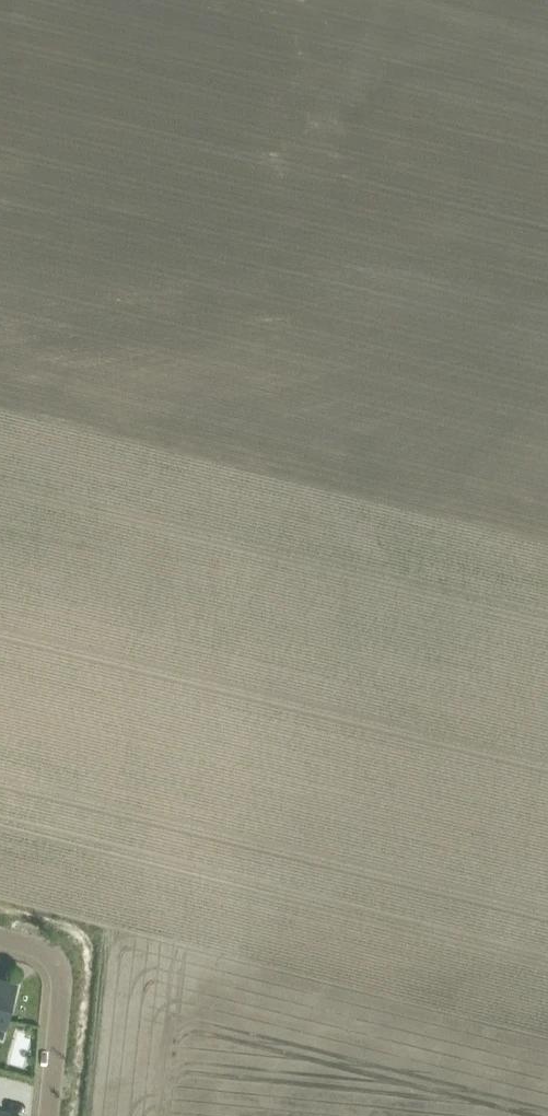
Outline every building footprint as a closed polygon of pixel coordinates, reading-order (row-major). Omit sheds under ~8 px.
[(17,984),(0,979),(0,1038),(5,1040),(11,1016),(9,1015),(17,984)]
